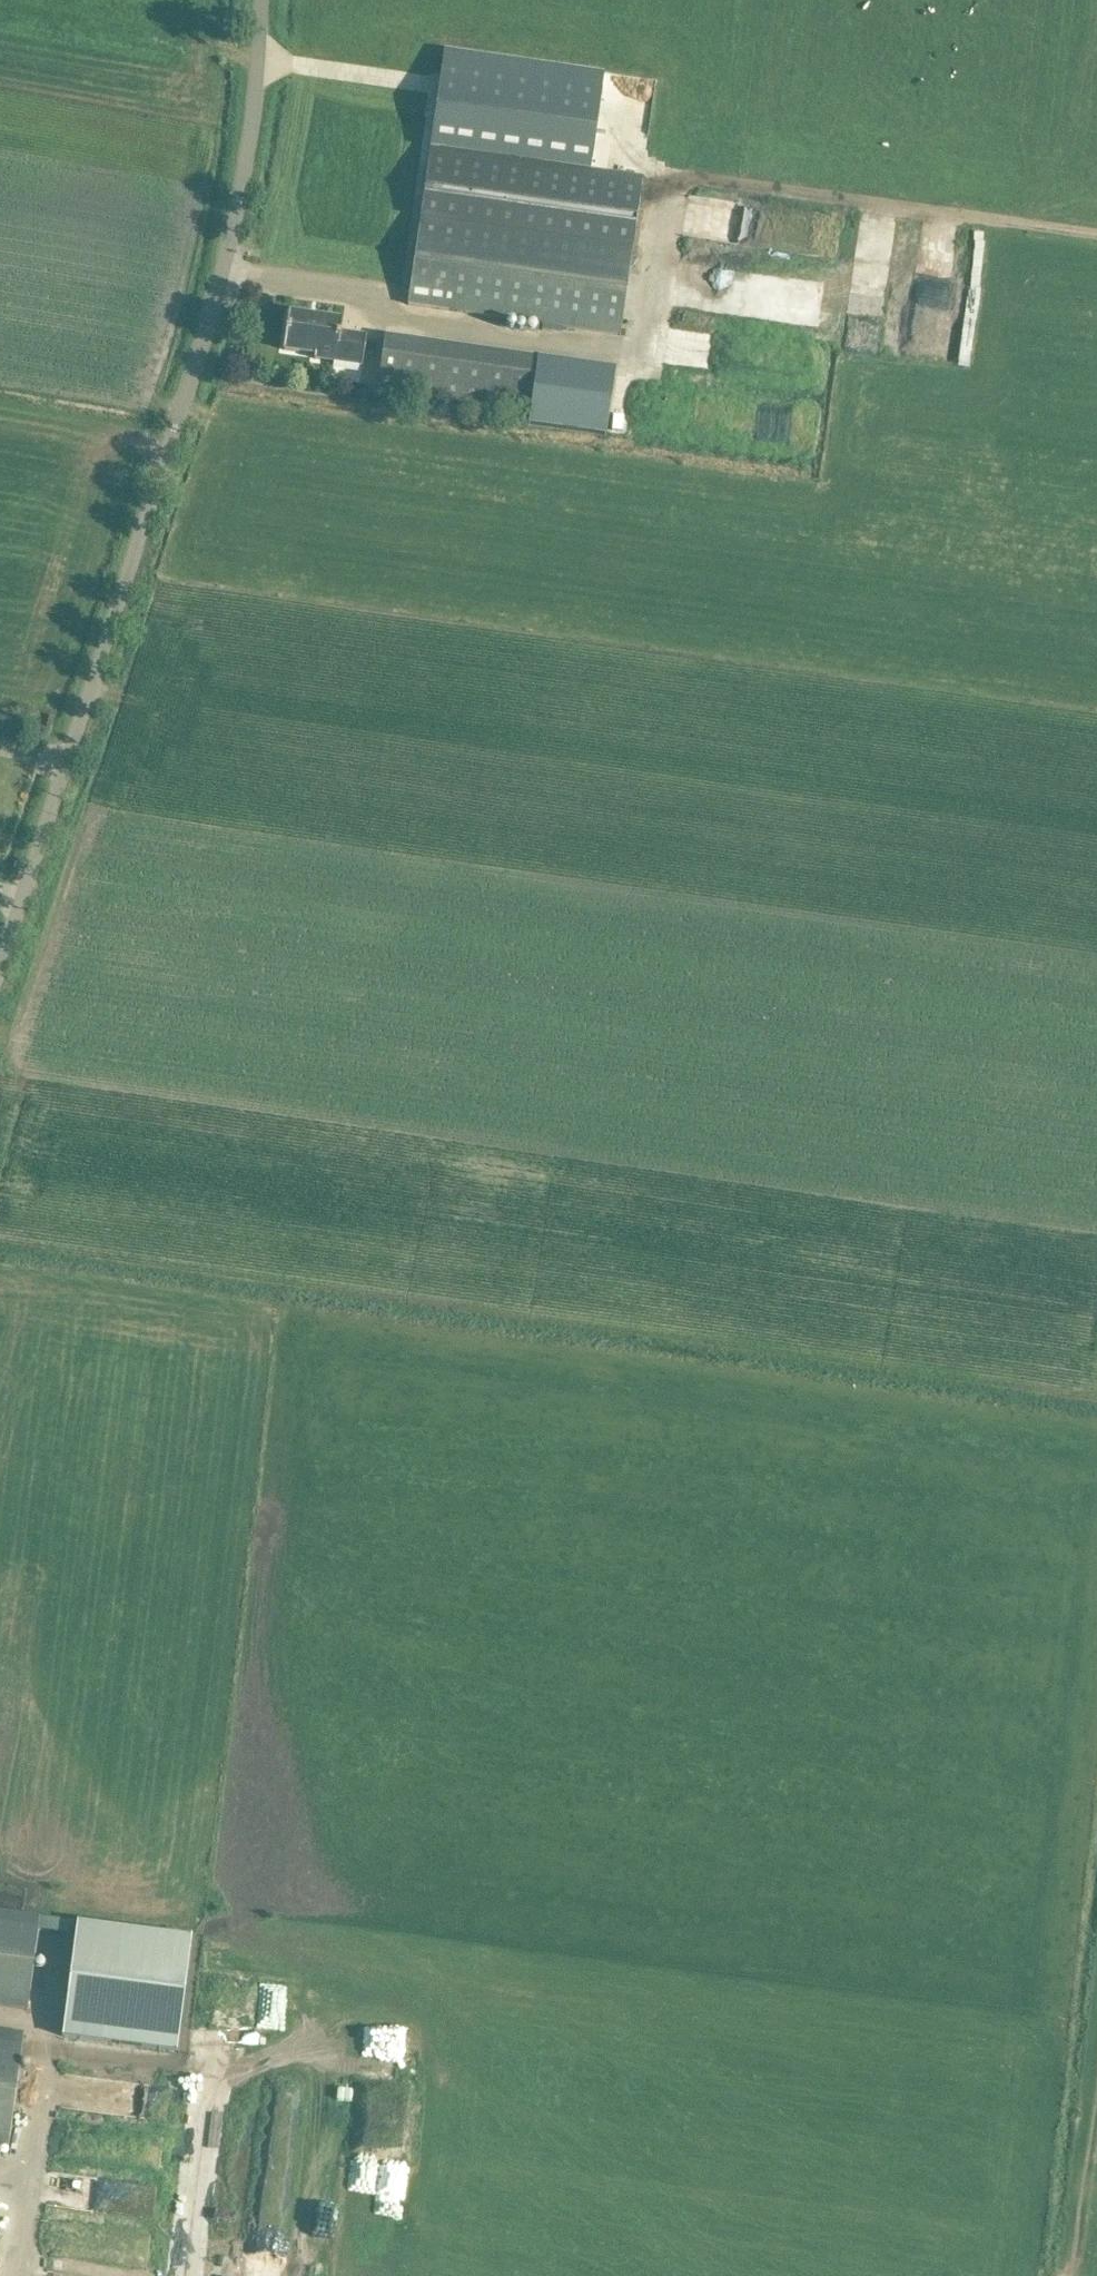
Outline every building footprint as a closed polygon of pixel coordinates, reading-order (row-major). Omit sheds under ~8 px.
[(619,336),(642,180),(589,172),(603,75),(444,52),(407,305),(619,336)] [(694,222),(733,227),(735,210),(740,211),(742,193),(713,190),(712,196),(697,195),(694,222)] [(314,359),(363,366),(367,337),(341,333),(343,321),(289,312),(283,350),(315,355),(314,359)] [(527,412),(535,359),(385,337),(377,390),(527,412)] [(613,371),(579,365),(537,359),(527,426),(603,438),(613,371)] [(27,2010),(40,1917),(0,1912),(0,2006),(27,2010)] [(75,1922),(61,1920),(59,1933),(74,1934),(75,1922)] [(192,1937),(77,1922),(62,2037),(177,2052),(192,1937)] [(8,2149),(23,2034),(0,2031),(0,2148),(8,2149)]
